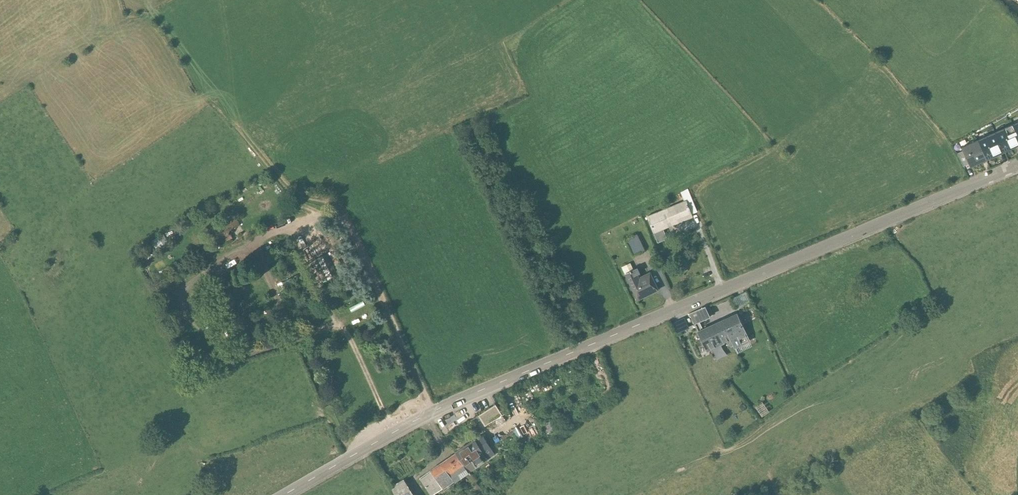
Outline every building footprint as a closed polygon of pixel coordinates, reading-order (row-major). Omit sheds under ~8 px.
[(1005,125),(1015,147),(1017,146),(1017,107),(1004,114),(1008,123),(1005,125)] [(989,132),(999,154),(1015,147),(1005,125),(989,132)] [(984,161),(999,154),(989,132),(974,139),(984,161)] [(984,161),(974,139),(959,146),(962,152),(968,165),(969,168),(984,161)] [(968,165),(962,152),(956,155),(963,168),(968,165)] [(685,203),(647,219),(653,234),(691,218),(685,203)] [(297,242),(320,241),(319,229),(297,229),(297,242)] [(628,238),(635,252),(645,247),(639,233),(628,238)] [(637,268),(625,273),(637,299),(658,290),(650,272),(641,276),(637,268)] [(726,307),(703,318),(712,337),(718,349),(741,338),(726,307)] [(692,347),(712,337),(703,318),(696,321),(691,311),(678,317),(692,347)] [(504,415),(495,399),(475,410),(483,426),(504,415)] [(509,422),(495,429),(498,437),(513,430),(509,422)] [(475,427),(445,447),(457,464),(487,445),(475,427)] [(428,483),(457,464),(445,447),(417,465),(428,483)] [(393,469),(406,494),(420,494),(425,492),(409,461),(393,469)]
